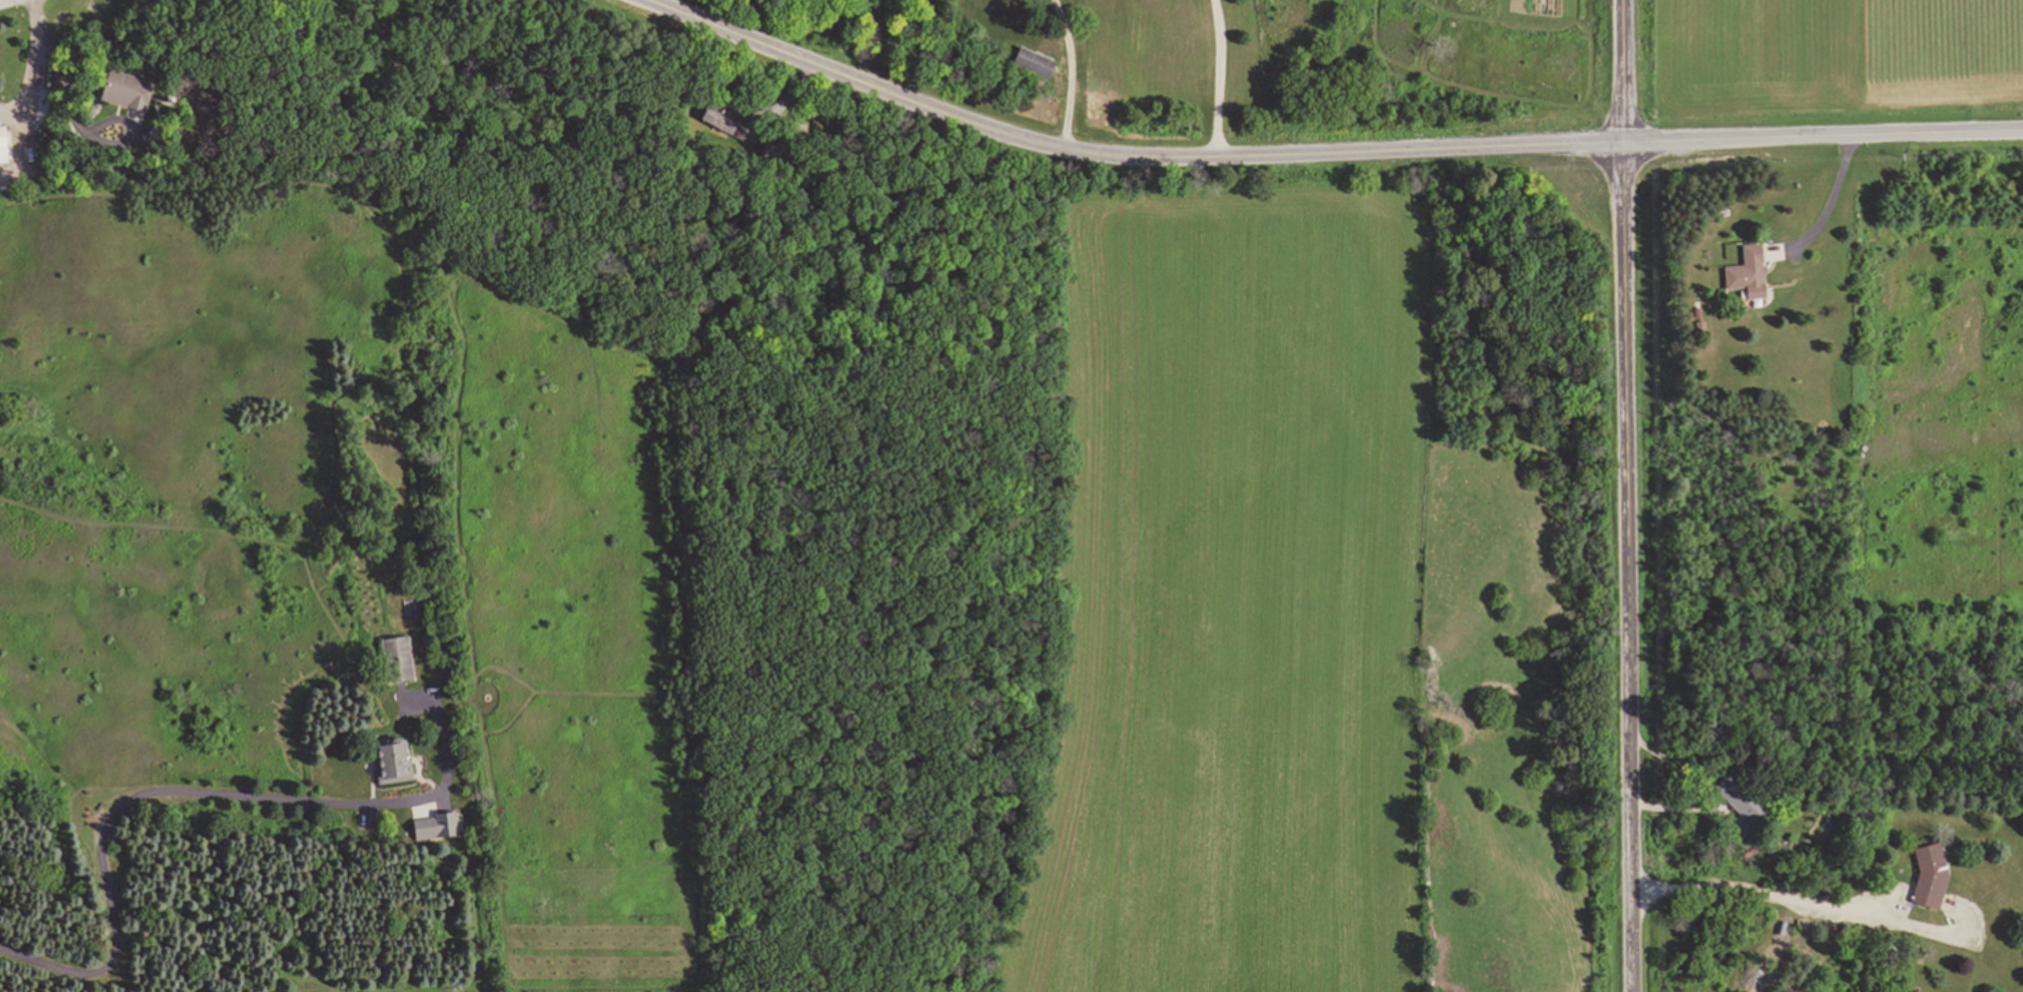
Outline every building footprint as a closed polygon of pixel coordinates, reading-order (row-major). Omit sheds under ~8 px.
[(1063,62),(1026,47),(1018,68),(1055,83),(1063,62)] [(164,82),(119,69),(111,101),(155,113),(164,82)] [(742,125),(698,102),(687,124),(731,147),(742,125)] [(12,128),(0,128),(0,165),(12,165),(12,128)] [(1747,243),(1729,244),(1730,266),(1710,266),(1711,289),(1729,288),(1729,299),(1749,298),(1747,243)] [(386,641),(391,684),(418,681),(413,638),(386,641)] [(381,785),(416,782),(412,741),(377,744),(381,785)] [(1731,825),(1744,835),(1766,809),(1725,775),(1712,790),(1741,814),(1731,825)] [(417,841),(462,837),(460,814),(415,819),(417,841)] [(1942,844),(1915,848),(1925,908),(1952,904),(1942,844)]
